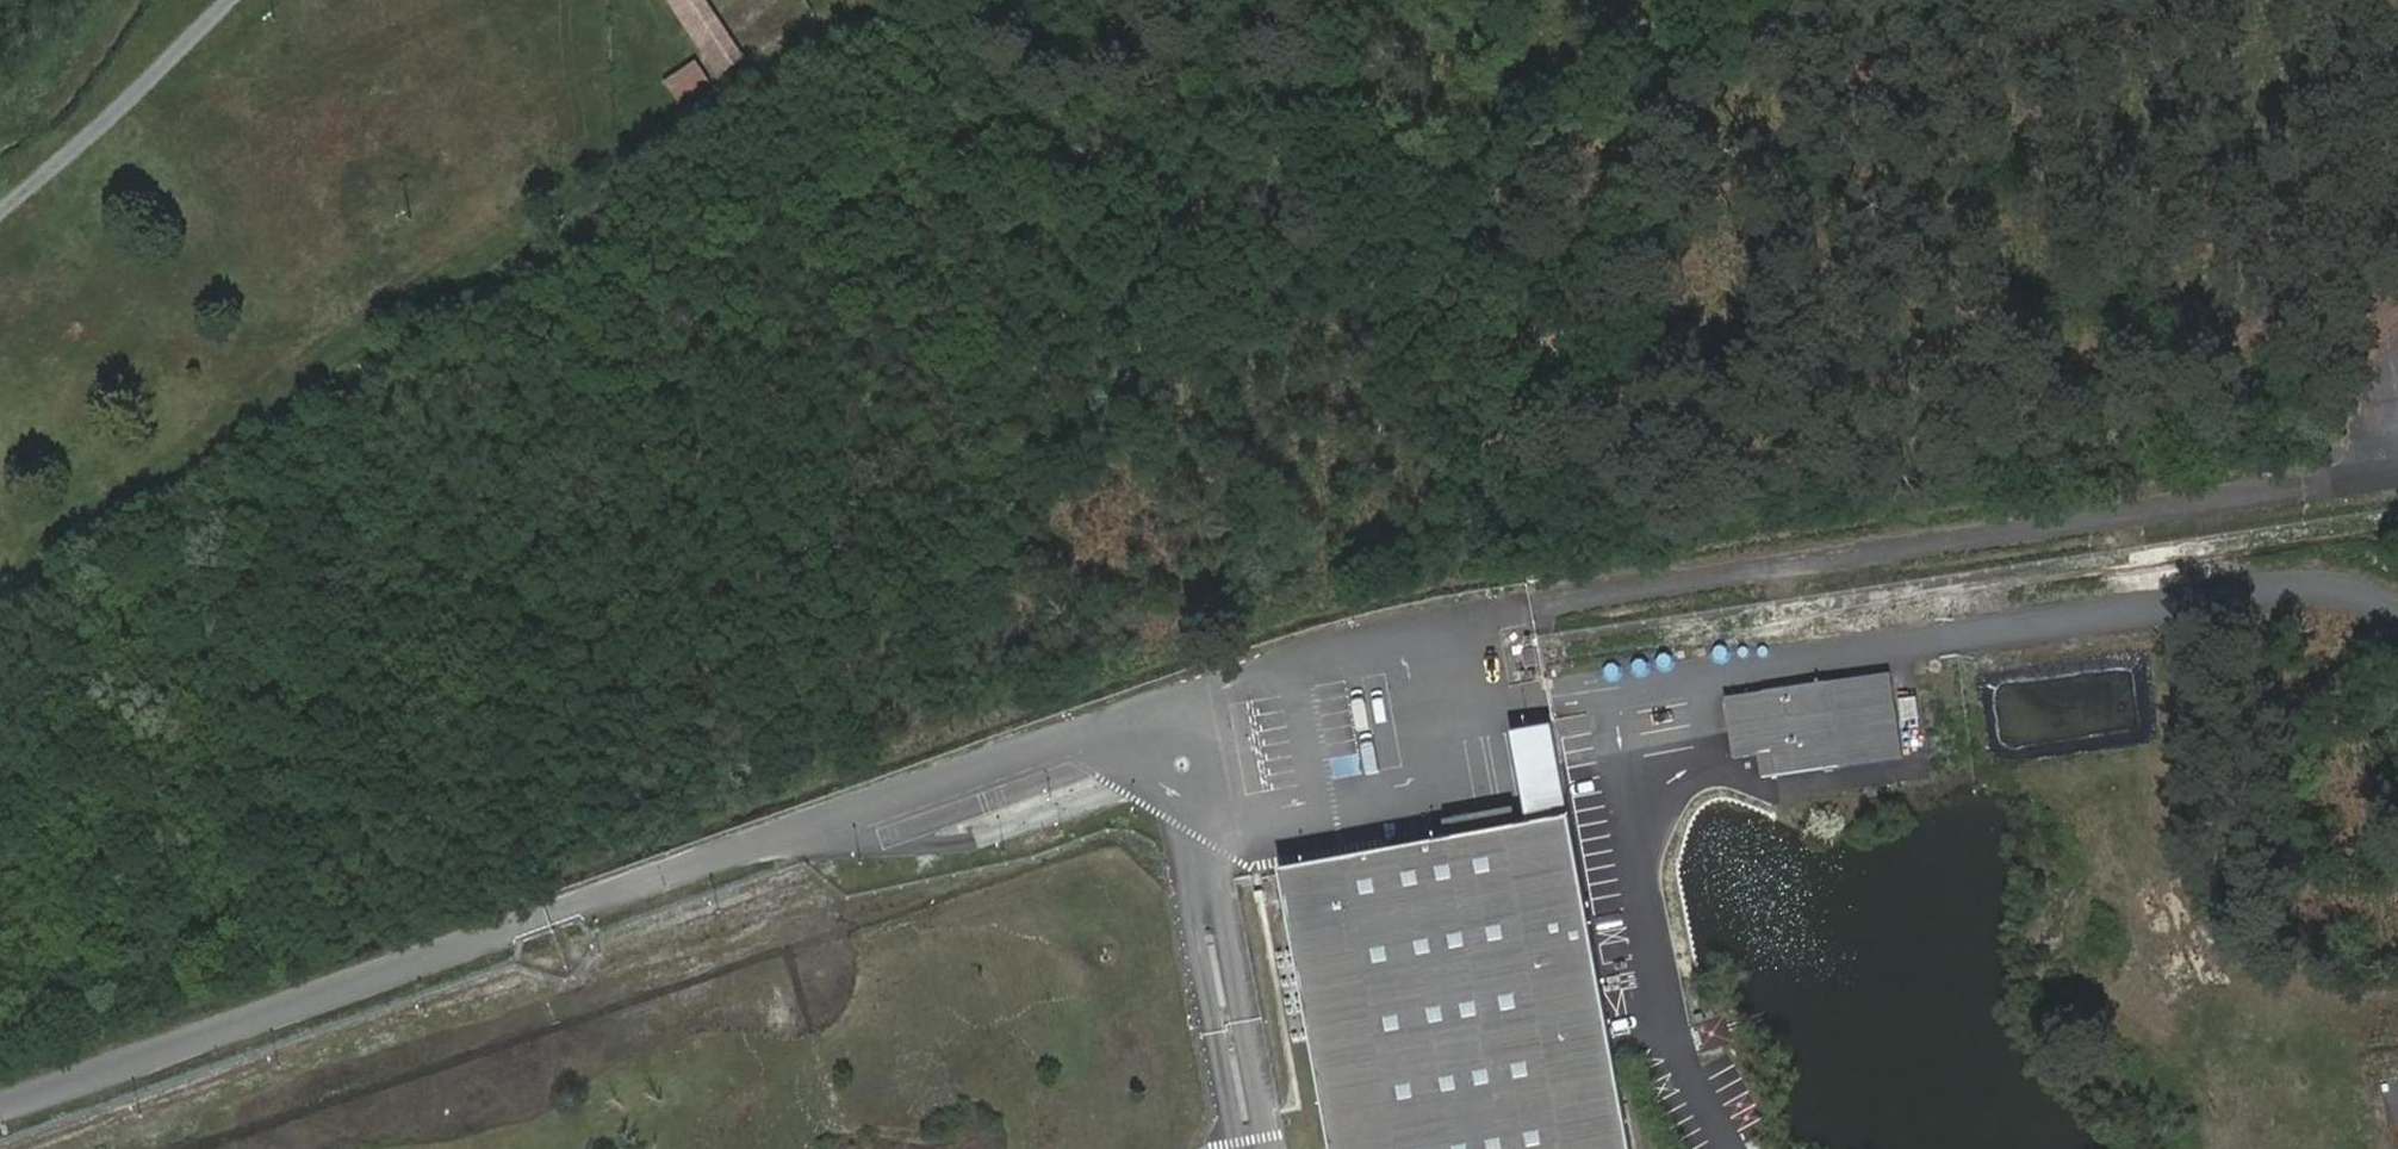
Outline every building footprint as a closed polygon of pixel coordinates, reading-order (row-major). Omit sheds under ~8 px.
[(714,78),(745,62),(713,0),(674,0),(714,78)] [(697,62),(665,83),(679,104),(711,83),(697,62)] [(1898,675),(1733,698),(1741,757),(1766,754),(1770,782),(1911,759),(1898,675)] [(1282,888),(1329,1148),(1626,1148),(1569,834),(1282,888)]
